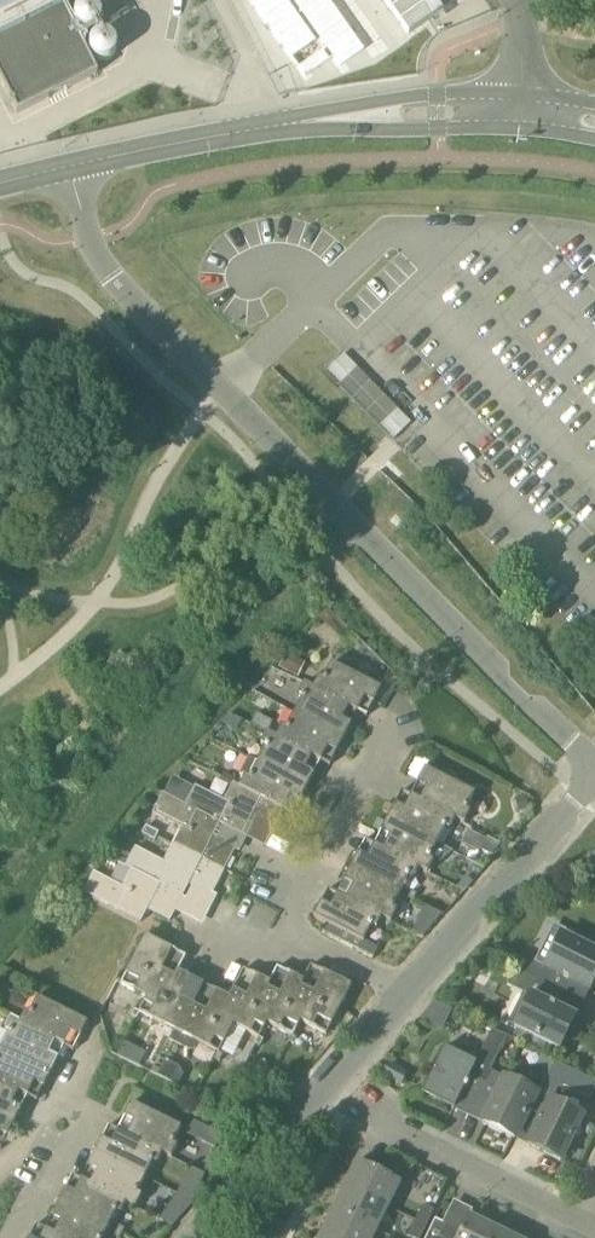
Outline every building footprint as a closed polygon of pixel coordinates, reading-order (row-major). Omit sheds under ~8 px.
[(64,8),(80,0),(0,0),(0,81),(17,115),(98,74),(64,8)] [(270,21),(298,11),(294,0),(263,0),(270,21)] [(347,0),(320,0),(324,10),(347,0)] [(344,51),(372,35),(353,0),(349,0),(324,14),(344,51)] [(408,34),(456,0),(384,0),(408,34)] [(103,16),(100,10),(98,8),(95,6),(91,5),(89,4),(82,6),(78,9),(75,12),(73,16),(73,22),(75,26),(79,31),(82,33),(85,34),(92,34),(95,33),(100,29),(103,23),(103,16)] [(301,21),(280,29),(290,53),(311,45),(301,21)] [(119,46),(118,45),(115,40),(114,38),(107,35),(105,34),(98,36),(93,39),(91,42),(89,46),(89,52),(90,56),(95,61),(98,63),(100,64),(108,64),(111,63),(116,59),(119,53),(119,46)] [(351,387),(365,370),(350,358),(336,375),(351,387)] [(381,376),(361,384),(375,420),(396,411),(381,376)] [(400,440),(418,425),(406,410),(387,426),(400,440)] [(327,607),(318,617),(327,625),(332,621),(346,634),(350,629),(327,607)] [(287,653),(279,669),(298,678),(306,663),(287,653)] [(355,712),(361,699),(373,705),(380,690),(330,665),(322,681),(318,679),(313,689),(312,690),(345,707),(355,712)] [(343,741),(352,723),(340,717),(345,707),(312,690),(313,689),(304,685),(298,697),(302,699),(293,715),(343,741)] [(318,762),(324,749),(336,755),(337,753),(341,755),(346,746),(342,744),(343,741),(293,715),(286,730),(282,728),(276,739),(276,740),(308,757),(318,762)] [(307,790),(313,776),(301,770),(308,757),(276,740),(276,739),(267,735),(261,747),(266,749),(259,763),(258,765),(307,790)] [(282,810),(288,797),(300,802),(307,790),(258,765),(259,763),(247,757),(238,776),(244,779),(239,789),(282,810)] [(418,785),(425,788),(419,801),(466,825),(472,814),(467,811),(476,795),(426,769),(418,785)] [(282,810),(239,789),(233,785),(224,802),(196,788),(187,808),(248,839),(247,840),(265,850),(284,812),(282,810)] [(248,839),(187,808),(186,808),(163,795),(153,816),(181,831),(172,848),(224,874),(235,852),(240,854),(247,840),(248,839)] [(402,809),(396,806),(389,820),(438,845),(447,829),(451,831),(456,822),(466,826),(466,825),(419,801),(408,796),(402,809)] [(389,820),(381,835),(387,838),(380,850),(420,871),(428,876),(435,863),(431,860),(438,845),(389,820)] [(149,839),(152,831),(145,827),(141,835),(149,839)] [(154,842),(158,833),(152,831),(149,839),(154,842)] [(118,863),(126,868),(134,852),(120,845),(112,860),(118,863)] [(365,859),(358,855),(352,868),(401,894),(410,878),(415,881),(420,871),(380,850),(372,846),(365,859)] [(213,895),(224,874),(172,848),(164,864),(135,850),(125,871),(131,874),(132,872),(210,913),(218,898),(213,895)] [(116,867),(118,863),(112,860),(107,858),(105,863),(116,867)] [(349,886),(343,899),(383,920),(392,925),(398,913),(393,910),(401,894),(352,868),(344,883),(349,886)] [(203,927),(210,913),(132,872),(131,874),(123,889),(94,874),(84,894),(142,924),(148,912),(170,924),(176,913),(203,927)] [(408,898),(414,901),(417,894),(411,892),(408,898)] [(328,907),(322,904),(314,919),(327,926),(323,934),(374,960),(380,948),(366,941),(373,929),(377,931),(383,920),(343,899),(335,895),(328,907)] [(594,980),(594,954),(560,936),(545,966),(529,958),(521,973),(537,982),(537,981),(583,1004),(594,980)] [(178,974),(163,966),(171,950),(147,937),(122,986),(147,998),(148,999),(155,986),(168,992),(178,974)] [(300,1022),(301,1023),(327,1036),(352,988),(322,972),(314,988),(304,983),(294,1002),(307,1008),(300,1022)] [(181,994),(189,978),(179,973),(178,973),(178,974),(168,992),(155,986),(148,999),(147,998),(139,1013),(140,1014),(174,1031),(169,1041),(174,1044),(196,1002),(181,994)] [(304,982),(303,982),(288,974),(280,990),(270,984),(260,1004),(274,1011),(267,1025),(268,1025),(292,1037),(294,1037),(301,1023),(300,1022),(307,1008),(294,1002),(304,983),(304,982)] [(246,992),(235,987),(229,999),(231,999),(220,1019),(234,1027),(261,1040),(268,1025),(267,1025),(274,1011),(260,1004),(270,984),(271,984),(255,976),(246,992)] [(523,993),(508,1023),(515,1027),(514,1028),(516,1029),(524,1033),(546,1044),(559,1051),(583,1004),(537,981),(537,982),(530,996),(523,993)] [(205,1007),(196,1002),(174,1044),(190,1052),(195,1051),(199,1044),(220,1055),(234,1027),(220,1019),(231,999),(229,999),(214,991),(205,1007)] [(63,1046),(70,1031),(80,1036),(87,1024),(38,999),(30,1015),(25,1012),(20,1023),(19,1024),(54,1041),(63,1046)] [(51,1074),(61,1055),(50,1049),(54,1041),(19,1024),(20,1023),(10,1018),(4,1031),(10,1034),(2,1049),(51,1074)] [(445,1048),(422,1094),(453,1109),(469,1076),(485,1084),(491,1070),(507,1037),(491,1029),(475,1063),(445,1048)] [(51,1074),(2,1049),(0,1053),(0,1082),(17,1090),(27,1095),(34,1081),(45,1086),(51,1074)] [(536,1080),(544,1084),(554,1062),(555,1059),(542,1054),(534,1071),(539,1074),(536,1080)] [(177,1087),(183,1076),(178,1068),(165,1061),(157,1077),(177,1087)] [(499,1090),(482,1124),(515,1139),(537,1093),(491,1070),(485,1084),(499,1090)] [(24,1106),(13,1100),(17,1090),(0,1082),(0,1117),(15,1124),(24,1106)] [(552,1100),(529,1147),(560,1162),(561,1159),(578,1168),(584,1154),(568,1146),(583,1115),(552,1100)] [(125,1115),(132,1119),(124,1134),(163,1154),(171,1159),(177,1148),(172,1145),(181,1129),(131,1104),(125,1115)] [(458,1135),(471,1141),(480,1119),(467,1114),(458,1135)] [(15,1124),(0,1117),(0,1132),(9,1136),(15,1124)] [(110,1139),(104,1136),(95,1154),(144,1179),(153,1162),(157,1165),(163,1154),(124,1134),(115,1130),(110,1139)] [(345,1186),(388,1208),(399,1185),(404,1187),(412,1172),(411,1172),(414,1165),(390,1153),(386,1160),(384,1159),(377,1173),(357,1163),(345,1186)] [(89,1165),(96,1168),(88,1183),(127,1204),(135,1208),(141,1197),(137,1194),(144,1179),(95,1154),(89,1165)] [(74,1189),(68,1186),(59,1203),(109,1228),(117,1212),(121,1215),(127,1204),(88,1183),(79,1179),(74,1189)] [(376,1231),(388,1208),(345,1186),(333,1210),(376,1231)] [(59,1219),(52,1232),(63,1237),(104,1237),(109,1228),(59,1203),(52,1216),(59,1219)] [(415,1221),(426,1226),(433,1211),(422,1206),(415,1221)] [(376,1231),(333,1210),(322,1234),(331,1237),(373,1237),(376,1231)] [(159,1220),(172,1227),(179,1219),(165,1212),(159,1220)] [(427,1237),(493,1237),(496,1231),(469,1218),(461,1233),(448,1226),(443,1224),(436,1220),(427,1237)] [(426,1226),(415,1221),(407,1237),(409,1237),(420,1237),(426,1226)] [(116,1232),(122,1235),(125,1229),(119,1226),(116,1232)] [(52,1232),(43,1228),(38,1237),(63,1237),(52,1232)]
